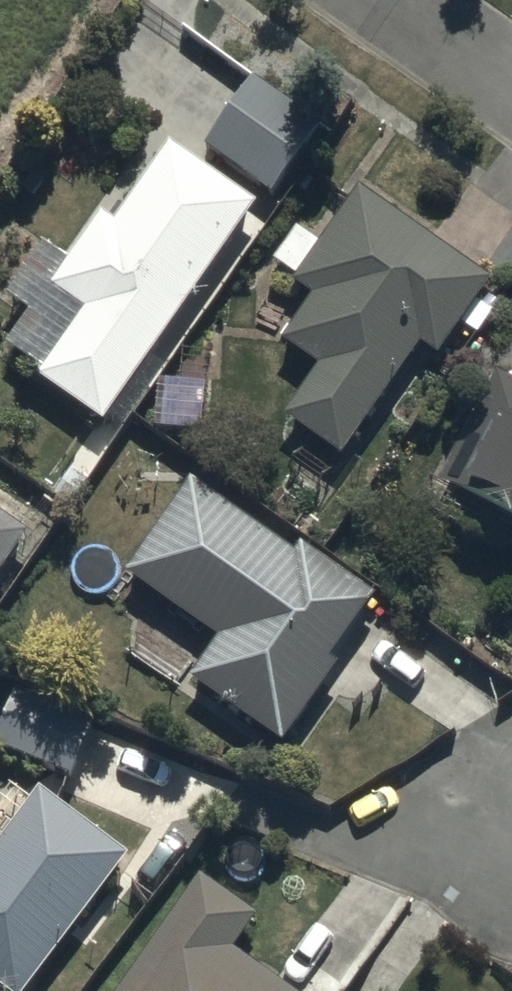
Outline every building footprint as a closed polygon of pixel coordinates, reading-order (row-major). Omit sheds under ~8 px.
[(208,150),(274,196),(323,125),(257,80),(208,150)] [(66,300),(87,314),(39,383),(104,428),(257,208),(192,163),(171,149),(117,226),(101,215),(50,289),(66,300)] [(381,408),(423,347),(440,359),(494,282),(359,189),(305,266),(327,281),(285,341),(324,368),(288,420),(346,459),(381,408)] [(494,380),(435,496),(511,535),(511,390),(494,380)] [(334,667),(332,666),(373,607),(197,486),(135,574),(221,633),(186,683),(279,747),(334,667)] [(24,538),(0,521),(0,572),(24,538)] [(503,557),(511,562),(511,540),(503,557)] [(46,713),(48,707),(25,698),(23,704),(14,701),(0,737),(0,758),(71,786),(92,731),(46,713)] [(124,858),(34,796),(0,845),(0,988),(4,990),(31,990),(124,858)] [(239,957),(264,921),(204,880),(180,916),(127,990),(289,990),(239,957)]
